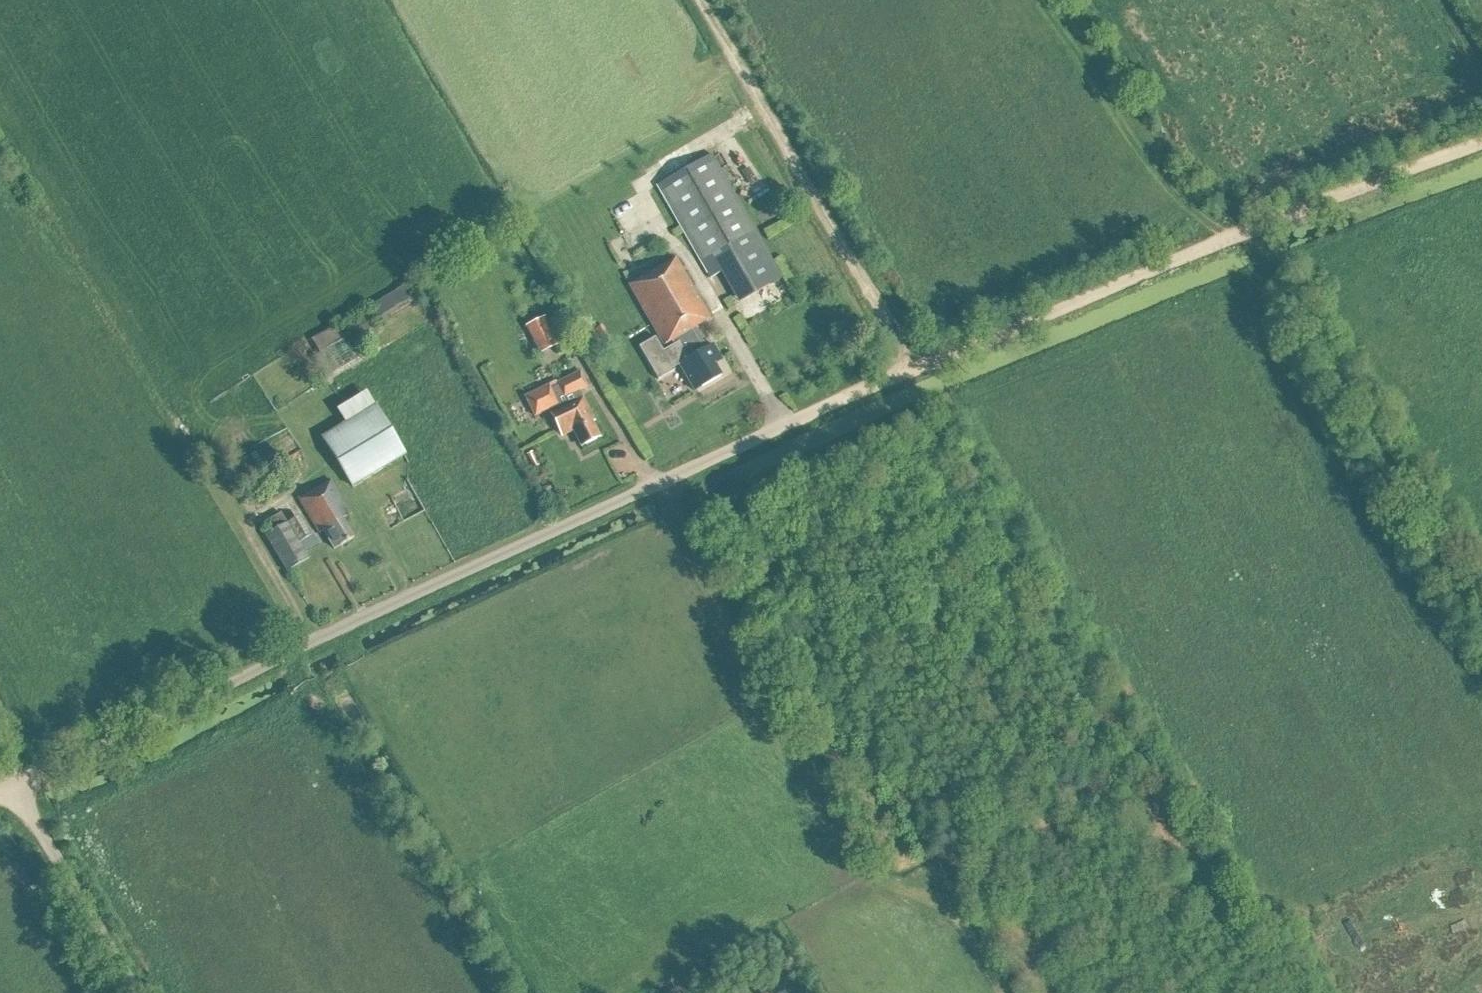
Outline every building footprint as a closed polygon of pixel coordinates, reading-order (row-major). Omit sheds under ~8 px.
[(711,155),(657,186),(709,278),(720,272),(737,303),(781,278),(711,155)] [(692,288),(675,258),(628,286),(663,346),(674,340),(676,343),(661,352),(662,352),(646,361),(657,380),(674,371),(673,369),(679,366),(694,391),(720,376),(714,365),(721,361),(712,345),(703,350),(691,330),(710,319),(699,300),(696,301),(689,290),(692,288)] [(372,310),(339,329),(347,343),(380,323),(379,322),(420,298),(411,282),(370,306),(372,310)] [(531,324),(525,327),(539,354),(555,346),(558,345),(544,318),(541,319),(531,324)] [(601,347),(611,341),(601,325),(591,331),(601,347)] [(312,340),(320,354),(343,340),(336,326),(312,340)] [(333,375),(355,362),(343,340),(320,354),(333,375)] [(556,381),(523,396),(534,418),(549,410),(551,413),(562,437),(574,431),(582,446),(598,438),(590,423),(594,421),(580,392),(587,388),(580,372),(557,384),(556,381)] [(374,405),(367,392),(338,410),(346,423),(322,437),(353,487),(406,455),(376,404),(374,405)] [(353,538),(342,520),(351,514),(331,480),(299,499),(319,533),(323,531),(334,550),(339,547),(353,538)] [(404,521),(396,506),(380,514),(388,530),(404,521)] [(308,559),(299,543),(311,536),(299,516),(265,536),(286,572),(308,559)]
